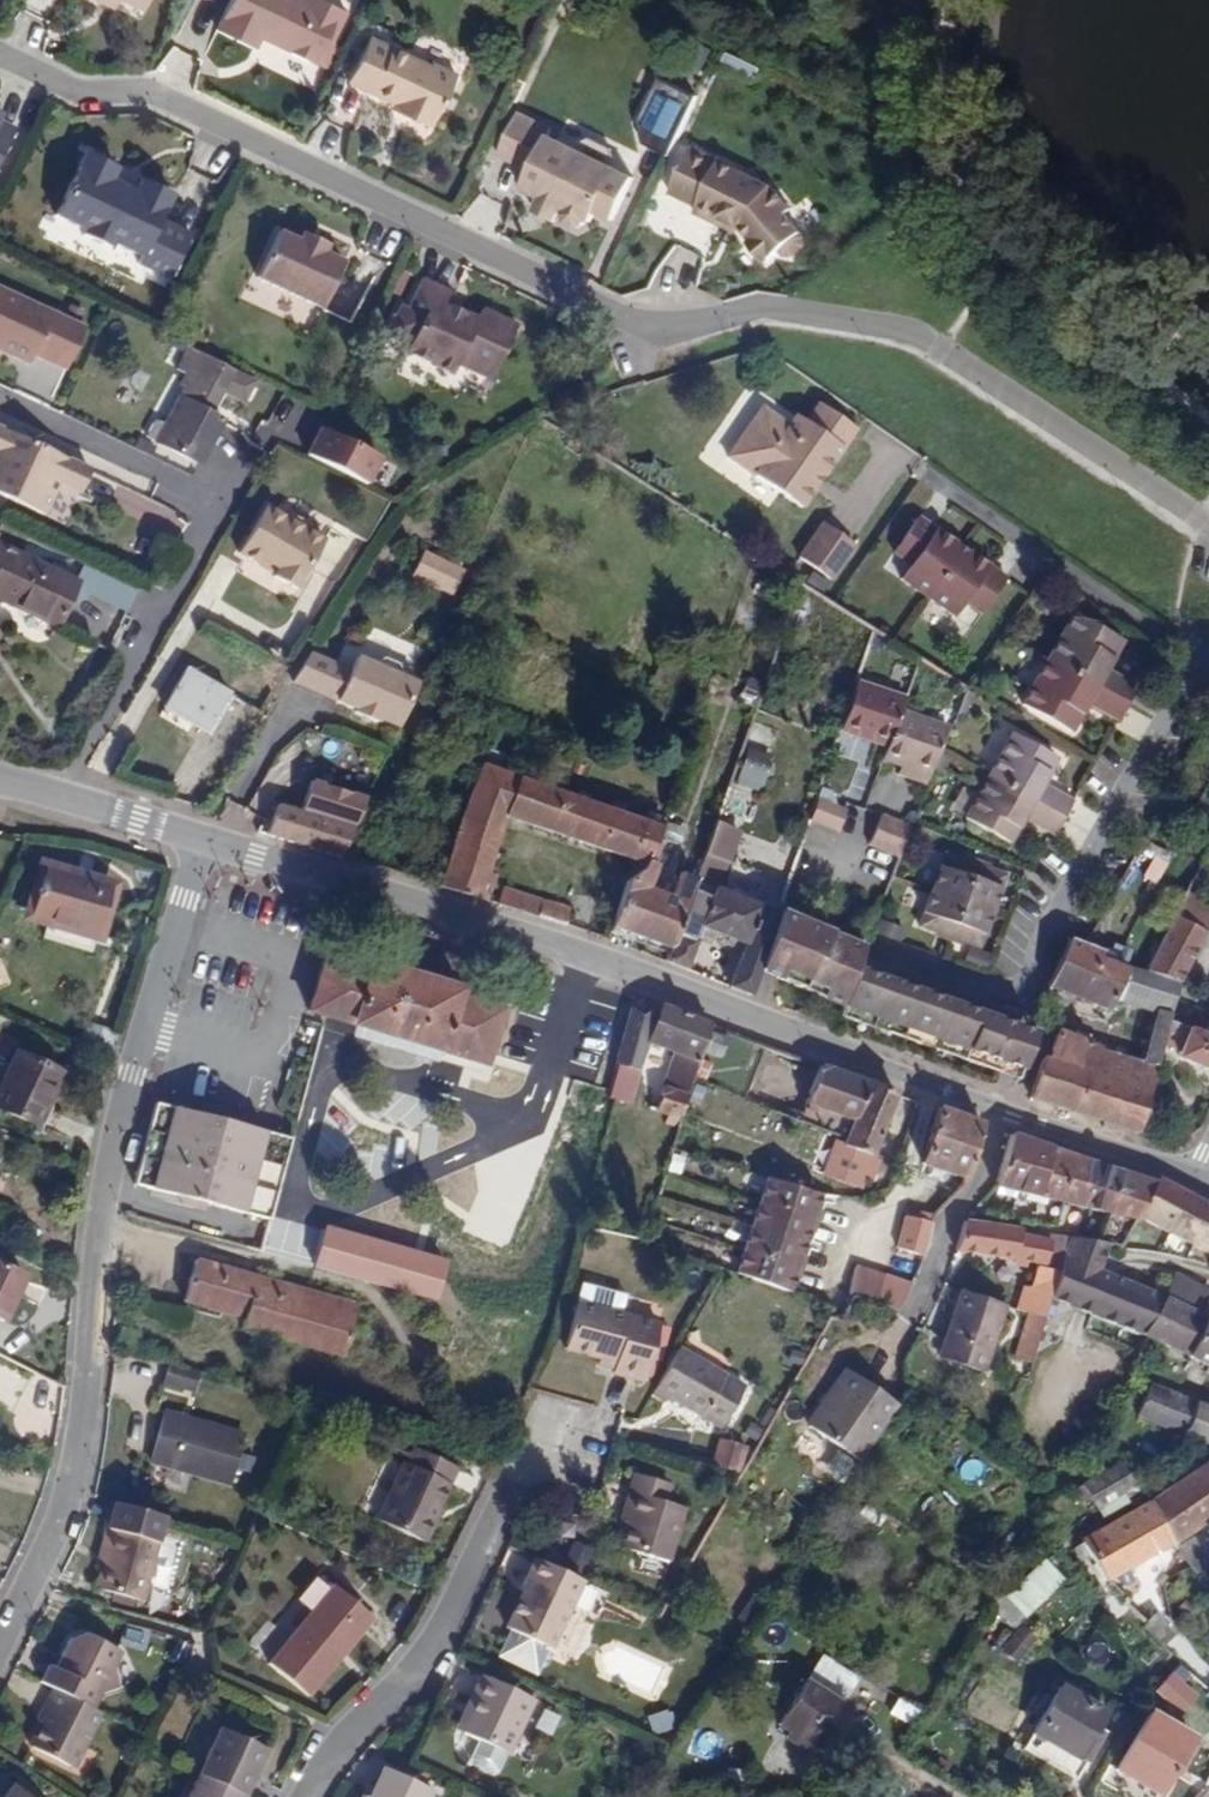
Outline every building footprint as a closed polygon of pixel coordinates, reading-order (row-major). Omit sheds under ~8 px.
[(206,28),(244,46),(249,35),(251,31),(260,35),(258,39),(303,60),(315,35),(321,37),(335,8),(318,0),(292,0),(291,1),(289,0),(219,0),(206,28)] [(258,39),(260,35),(251,31),(249,35),(258,39)] [(417,63),(357,35),(335,80),(395,109),(393,114),(417,125),(443,72),(418,61),(417,63)] [(653,78),(633,124),(639,149),(664,160),(693,96),(653,78)] [(395,109),(381,102),(379,107),(393,114),(395,109)] [(0,107),(0,131),(10,112),(0,107)] [(538,129),(506,113),(486,156),(519,171),(510,189),(530,198),(551,209),(555,211),(553,215),(555,223),(566,227),(574,224),(576,220),(580,222),(585,212),(591,198),(609,207),(622,177),(597,165),(564,149),(535,136),(538,129)] [(601,157),(599,148),(575,137),(568,141),(564,149),(597,165),(601,157)] [(759,187),(677,149),(656,194),(684,207),(681,213),(705,224),(708,218),(727,228),(741,242),(738,244),(755,263),(770,251),(773,256),(782,256),(794,245),(794,237),(774,214),(779,210),(759,187)] [(104,166),(73,152),(44,213),(74,228),(71,233),(98,245),(101,241),(130,254),(126,261),(158,276),(179,232),(148,218),(160,193),(129,178),(126,185),(123,192),(98,180),(101,173),(104,166)] [(126,185),(101,173),(98,180),(123,192),(126,185)] [(545,222),(551,209),(530,198),(524,212),(545,222)] [(609,207),(591,198),(585,212),(603,220),(609,207)] [(286,238),(274,232),(253,274),(315,305),(337,262),(313,250),(317,241),(291,228),(286,238)] [(443,295),(410,279),(396,307),(389,303),(375,331),(399,342),(395,351),(441,374),(446,363),(479,379),(505,325),(471,308),(466,318),(438,305),(443,295)] [(57,309),(0,281),(0,347),(30,362),(38,352),(57,309)] [(90,324),(57,309),(38,352),(71,367),(90,324)] [(243,403),(254,381),(181,343),(171,365),(182,371),(176,382),(180,384),(168,408),(173,410),(165,426),(160,423),(154,420),(145,436),(198,465),(223,420),(209,413),(220,390),(243,403)] [(33,388),(56,395),(64,369),(41,362),(33,388)] [(730,457),(804,507),(858,429),(820,405),(808,422),(789,425),(763,408),(730,457)] [(165,426),(173,410),(168,408),(160,423),(165,426)] [(356,481),(372,452),(310,420),(295,449),(356,481)] [(0,429),(0,496),(47,517),(62,486),(84,495),(94,473),(0,429)] [(237,557),(259,569),(263,564),(277,571),(274,576),(273,579),(294,591),(322,541),(302,530),(283,520),(263,509),(237,557)] [(286,515),(283,520),(302,530),(305,525),(286,515)] [(916,560),(904,578),(956,614),(969,596),(986,607),(1008,577),(920,518),(898,548),(916,560)] [(831,575),(854,541),(823,521),(801,555),(831,575)] [(43,615),(64,572),(0,542),(0,595),(43,615)] [(462,570),(421,551),(409,577),(450,596),(462,570)] [(263,564),(259,569),(274,576),(277,571),(263,564)] [(829,613),(815,608),(813,615),(826,620),(829,613)] [(1123,640),(1075,614),(1025,702),(1073,728),(1088,701),(1118,718),(1137,684),(1107,667),(1123,640)] [(375,663),(334,645),(314,688),(359,708),(357,711),(379,721),(380,718),(399,726),(419,682),(403,676),(404,673),(399,666),(384,659),(376,661),(375,663)] [(228,693),(187,668),(165,706),(206,730),(228,693)] [(255,670),(240,698),(260,710),(276,682),(255,670)] [(844,722),(890,739),(886,751),(931,769),(949,720),(903,703),(908,690),(861,672),(844,722)] [(1058,755),(1014,730),(967,814),(1010,839),(1025,814),(1055,831),(1074,797),(1044,779),(1058,755)] [(377,753),(348,743),(336,779),(365,788),(377,753)] [(767,757),(744,749),(734,780),(756,788),(767,757)] [(508,817),(648,864),(665,820),(648,815),(646,821),(484,765),(440,887),(495,904),(500,890),(494,887),(497,876),(491,873),(508,817)] [(281,805),(270,835),(343,858),(365,806),(367,801),(337,793),(327,817),(281,805)] [(817,801),(811,820),(841,831),(847,813),(817,801)] [(377,811),(365,806),(356,828),(367,834),(377,811)] [(914,828),(882,817),(871,845),(903,857),(914,828)] [(670,962),(699,880),(679,873),(670,894),(651,887),(669,840),(678,844),(684,827),(665,820),(648,864),(647,866),(628,882),(614,927),(671,949),(666,960),(670,962)] [(718,822),(699,880),(670,962),(688,969),(702,928),(745,945),(730,985),(753,994),(761,970),(779,913),(781,911),(763,904),(719,886),(741,831),(718,822)] [(1011,868),(951,848),(924,923),(984,945),(1011,868)] [(110,888),(44,869),(30,916),(96,935),(110,888)] [(1174,1017),(1183,982),(1151,967),(1178,915),(1187,899),(1165,888),(1131,873),(1119,893),(1101,927),(1108,930),(1102,948),(1073,936),(1053,982),(1056,984),(1113,1006),(1115,998),(1159,1011),(1146,1060),(1104,1048),(1105,1046),(1098,1043),(1091,1044),(1092,1041),(1059,1029),(1049,1056),(1046,1055),(1033,1092),(1032,1097),(1142,1133),(1143,1128),(1151,1100),(1166,1045),(1174,1017)] [(505,888),(499,905),(536,917),(542,899),(505,888)] [(1178,915),(1208,932),(1208,901),(1190,892),(1187,899),(1178,915)] [(546,900),(540,917),(565,925),(571,907),(546,900)] [(761,970),(848,1007),(863,966),(869,950),(831,935),(833,929),(820,923),(817,929),(779,913),(761,970)] [(1183,982),(1208,933),(1208,932),(1178,915),(1151,967),(1183,982)] [(461,997),(464,989),(373,962),(370,971),(327,959),(313,1010),(489,1063),(505,1010),(461,997)] [(863,966),(848,1007),(846,1010),(1024,1071),(1040,1027),(863,966)] [(714,1021),(643,995),(610,1096),(617,1099),(631,1102),(648,1042),(677,1051),(666,1086),(665,1085),(656,1110),(668,1115),(684,1119),(696,1081),(714,1021)] [(1174,1017),(1166,1045),(1183,1050),(1182,1056),(1208,1066),(1208,1032),(1174,1017)] [(16,1053),(0,1088),(0,1109),(37,1126),(61,1074),(16,1053)] [(848,1118),(855,1121),(871,1079),(825,1062),(809,1103),(848,1118)] [(871,1079),(855,1121),(848,1140),(842,1137),(830,1169),(864,1181),(868,1171),(876,1174),(884,1153),(876,1150),(899,1089),(871,1079)] [(1167,1104),(1151,1100),(1143,1128),(1158,1134),(1167,1104)] [(154,1198),(198,1209),(200,1202),(276,1221),(300,1140),(159,1106),(138,1188),(155,1192),(154,1198)] [(928,1162),(927,1162),(970,1178),(987,1121),(945,1106),(928,1162)] [(848,1140),(855,1121),(848,1118),(842,1137),(848,1140)] [(1140,1220),(1142,1215),(1161,1180),(1015,1131),(1000,1186),(1112,1212),(1107,1242),(1113,1243),(1130,1247),(1140,1220)] [(1161,1180),(1142,1215),(1208,1250),(1208,1199),(1163,1175),(1161,1180)] [(823,1193),(769,1177),(738,1274),(791,1294),(794,1284),(806,1247),(808,1239),(820,1202),(823,1193)] [(826,1203),(820,1202),(808,1239),(813,1241),(826,1203)] [(902,1247),(928,1256),(934,1221),(910,1214),(902,1247)] [(967,1218),(959,1248),(1051,1264),(1056,1236),(1023,1231),(1024,1227),(967,1218)] [(328,1229),(319,1264),(438,1295),(447,1261),(328,1229)] [(1048,1320),(1038,1350),(1067,1342),(1082,1309),(1094,1314),(1151,1336),(1168,1295),(1167,1295),(1116,1273),(1105,1268),(1113,1243),(1107,1242),(1076,1235),(1062,1276),(1055,1298),(1048,1320)] [(812,1249),(806,1247),(794,1284),(800,1287),(812,1249)] [(248,1317),(246,1326),(347,1354),(361,1303),(198,1258),(187,1300),(248,1317)] [(853,1292),(857,1293),(901,1309),(916,1284),(859,1265),(853,1292)] [(24,1277),(0,1266),(0,1321),(3,1322),(24,1277)] [(1039,1293),(1055,1298),(1062,1276),(1040,1268),(1033,1290),(1039,1293)] [(1208,1297),(1208,1291),(1177,1275),(1167,1295),(1168,1295),(1199,1311),(1208,1296),(1208,1297)] [(581,1285),(576,1305),(563,1349),(600,1358),(614,1362),(612,1369),(611,1375),(642,1382),(656,1327),(619,1317),(624,1297),(581,1285)] [(989,1354),(1005,1306),(962,1292),(948,1338),(989,1354)] [(1032,1314),(1048,1320),(1055,1298),(1039,1293),(1032,1314)] [(1199,1311),(1168,1295),(1151,1336),(1208,1365),(1208,1316),(1199,1311)] [(1199,1311),(1208,1316),(1208,1297),(1208,1296),(1199,1311)] [(1038,1350),(1048,1320),(1032,1314),(1019,1355),(1035,1360),(1038,1350)] [(983,1371),(989,1354),(948,1338),(942,1356),(983,1371)] [(679,1348),(656,1389),(722,1427),(745,1387),(679,1348)] [(600,1358),(598,1366),(612,1369),(614,1362),(600,1358)] [(203,1371),(172,1363),(166,1383),(197,1392),(203,1371)] [(907,1406),(856,1372),(818,1426),(867,1461),(907,1406)] [(1153,1382),(1141,1414),(1208,1442),(1208,1405),(1153,1382)] [(166,1429),(256,1457),(257,1454),(242,1450),(247,1434),(171,1412),(166,1429)] [(256,1457),(166,1429),(156,1459),(233,1483),(237,1467),(252,1471),(256,1457)] [(748,1446),(720,1439),(713,1462),(742,1470),(748,1446)] [(459,1470),(419,1451),(412,1468),(409,1467),(384,1520),(428,1542),(439,1519),(436,1518),(459,1470)] [(1207,1460),(1151,1498),(1177,1542),(1208,1521),(1208,1463),(1207,1460)] [(1084,1483),(1098,1508),(1123,1493),(1129,1503),(1143,1494),(1122,1461),(1106,1470),(1084,1483)] [(619,1550),(665,1563),(679,1511),(662,1505),(667,1487),(630,1477),(620,1513),(629,1516),(626,1525),(619,1550)] [(1123,1493),(1098,1508),(1104,1518),(1129,1503),(1123,1493)] [(1177,1542),(1151,1498),(1151,1499),(1085,1540),(1074,1547),(1081,1560),(1093,1552),(1110,1581),(1177,1542)] [(620,1513),(617,1523),(626,1525),(629,1516),(620,1513)] [(158,1541),(109,1527),(104,1545),(110,1546),(105,1562),(99,1585),(142,1598),(158,1541)] [(1196,1573),(1208,1565),(1208,1540),(1206,1534),(1181,1548),(1192,1565),(1196,1573)] [(110,1546),(104,1545),(100,1560),(105,1562),(110,1546)] [(581,1580),(535,1558),(528,1572),(522,1570),(518,1580),(524,1584),(502,1632),(508,1635),(498,1655),(501,1662),(526,1675),(532,1672),(543,1652),(545,1654),(581,1580)] [(1043,1562),(1008,1595),(1035,1623),(1070,1589),(1063,1583),(1065,1581),(1048,1564),(1047,1566),(1043,1562)] [(380,1601),(341,1582),(297,1673),(345,1695),(365,1651),(358,1648),(380,1601)] [(1100,1588),(1093,1590),(1097,1600),(1104,1598),(1100,1588)] [(388,1604),(380,1601),(358,1648),(365,1651),(388,1604)] [(1157,1611),(1143,1625),(1164,1646),(1177,1632),(1157,1611)] [(1036,1639),(1018,1626),(1001,1652),(1018,1664),(1036,1639)] [(36,1682),(42,1684),(81,1703),(89,1687),(102,1679),(100,1663),(108,1648),(77,1634),(73,1642),(64,1638),(56,1655),(61,1658),(55,1670),(44,1665),(36,1682)] [(483,1694),(490,1698),(474,1727),(487,1734),(477,1752),(479,1757),(499,1769),(505,1767),(514,1749),(517,1751),(545,1701),(494,1672),(483,1694)] [(1194,1694),(1168,1672),(1152,1691),(1178,1713),(1194,1694)] [(799,1737),(815,1748),(844,1703),(808,1679),(779,1724),(799,1737)] [(81,1703),(42,1684),(33,1704),(38,1706),(31,1720),(20,1742),(62,1762),(88,1706),(81,1703)] [(1035,1730),(1079,1756),(1105,1712),(1061,1686),(1035,1730)] [(466,1723),(474,1727),(490,1698),(483,1694),(466,1723)] [(33,1704),(26,1718),(31,1720),(38,1706),(33,1704)] [(1174,1765),(1192,1735),(1151,1711),(1133,1741),(1174,1765)] [(206,1777),(251,1796),(253,1796),(274,1753),(227,1730),(206,1777)] [(811,1753),(815,1748),(799,1737),(796,1743),(811,1753)] [(379,1764),(365,1796),(422,1796),(427,1786),(379,1764)] [(206,1777),(197,1796),(251,1796),(206,1777)] [(9,1785),(0,1796),(23,1796),(9,1785)]
